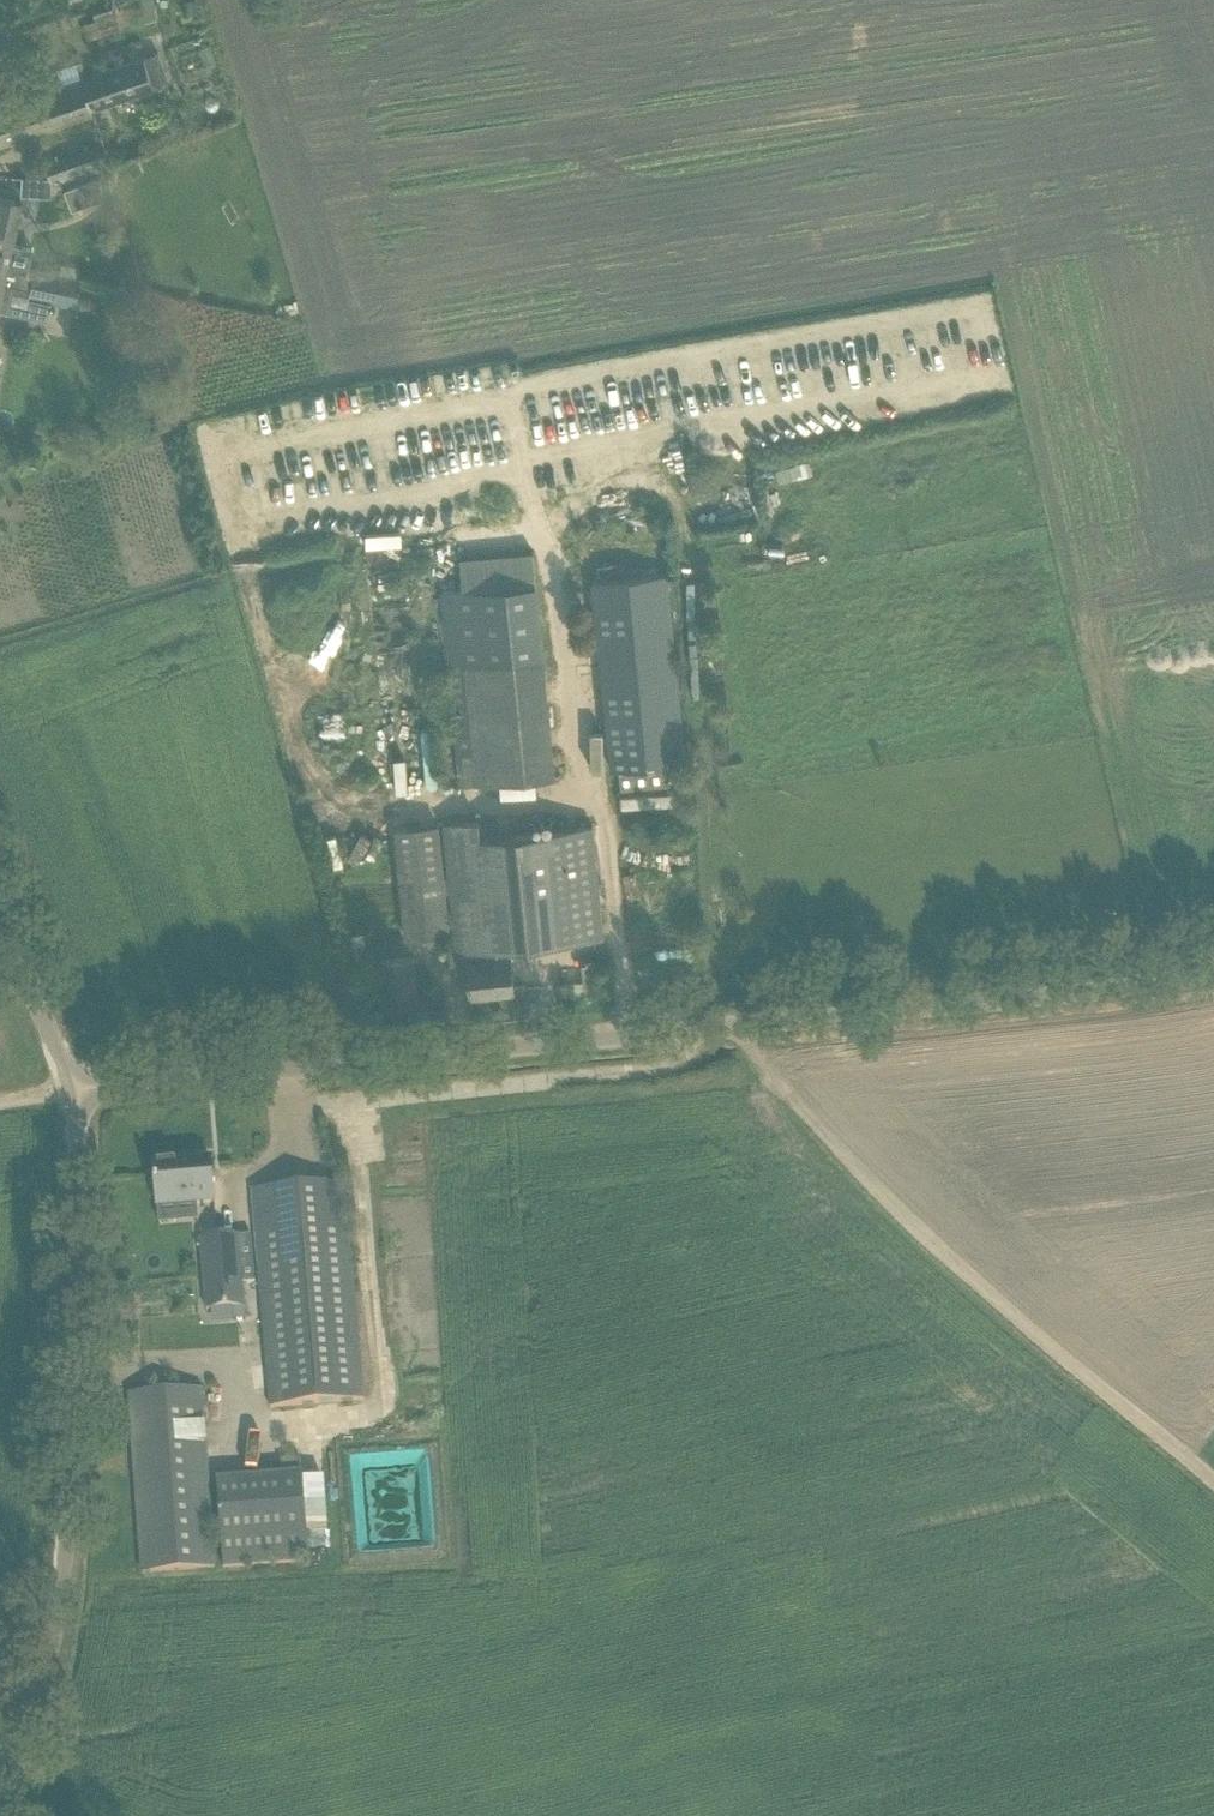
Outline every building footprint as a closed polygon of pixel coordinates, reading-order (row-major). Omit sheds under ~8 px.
[(136,2),(144,25),(156,21),(149,0),(144,0),(136,2)] [(0,107),(0,145),(91,112),(90,110),(152,88),(141,57),(79,79),(0,107)] [(45,164),(52,185),(105,165),(98,144),(45,164)] [(76,182),(81,194),(106,185),(102,173),(76,182)] [(16,231),(22,201),(0,197),(0,310),(8,312),(14,285),(31,288),(29,297),(76,307),(82,278),(35,269),(34,270),(9,265),(16,231)] [(157,364),(143,366),(144,377),(159,375),(157,364)] [(636,426),(644,397),(635,394),(627,423),(636,426)] [(429,504),(443,504),(442,484),(428,484),(429,504)] [(458,559),(461,591),(439,594),(457,787),(555,777),(543,657),(536,585),(534,585),(531,552),(458,559)] [(667,574),(594,581),(612,771),(618,771),(619,790),(679,785),(677,765),(685,764),(667,574)] [(448,933),(449,939),(451,963),(467,961),(471,994),(514,990),(510,947),(603,938),(592,826),(479,838),(478,821),(442,824),(447,877),(443,878),(437,825),(394,829),(405,938),(448,933)] [(379,960),(383,1003),(417,1000),(413,956),(379,960)] [(583,981),(562,983),(563,993),(583,992),(583,981)] [(530,1030),(559,1027),(554,985),(526,989),(530,1030)] [(211,1159),(153,1164),(157,1207),(214,1202),(211,1159)] [(266,1361),(270,1405),(363,1397),(359,1353),(345,1182),(252,1190),(266,1361)] [(251,1235),(200,1239),(206,1310),(236,1307),(237,1314),(245,1314),(243,1284),(255,1282),(251,1235)] [(129,1279),(115,1279),(115,1295),(129,1295),(129,1279)] [(130,1395),(143,1573),(214,1568),(201,1389),(130,1395)] [(257,1439),(267,1440),(267,1409),(257,1409),(257,1439)] [(215,1480),(223,1569),(308,1562),(300,1459),(279,1461),(280,1476),(215,1480)]
